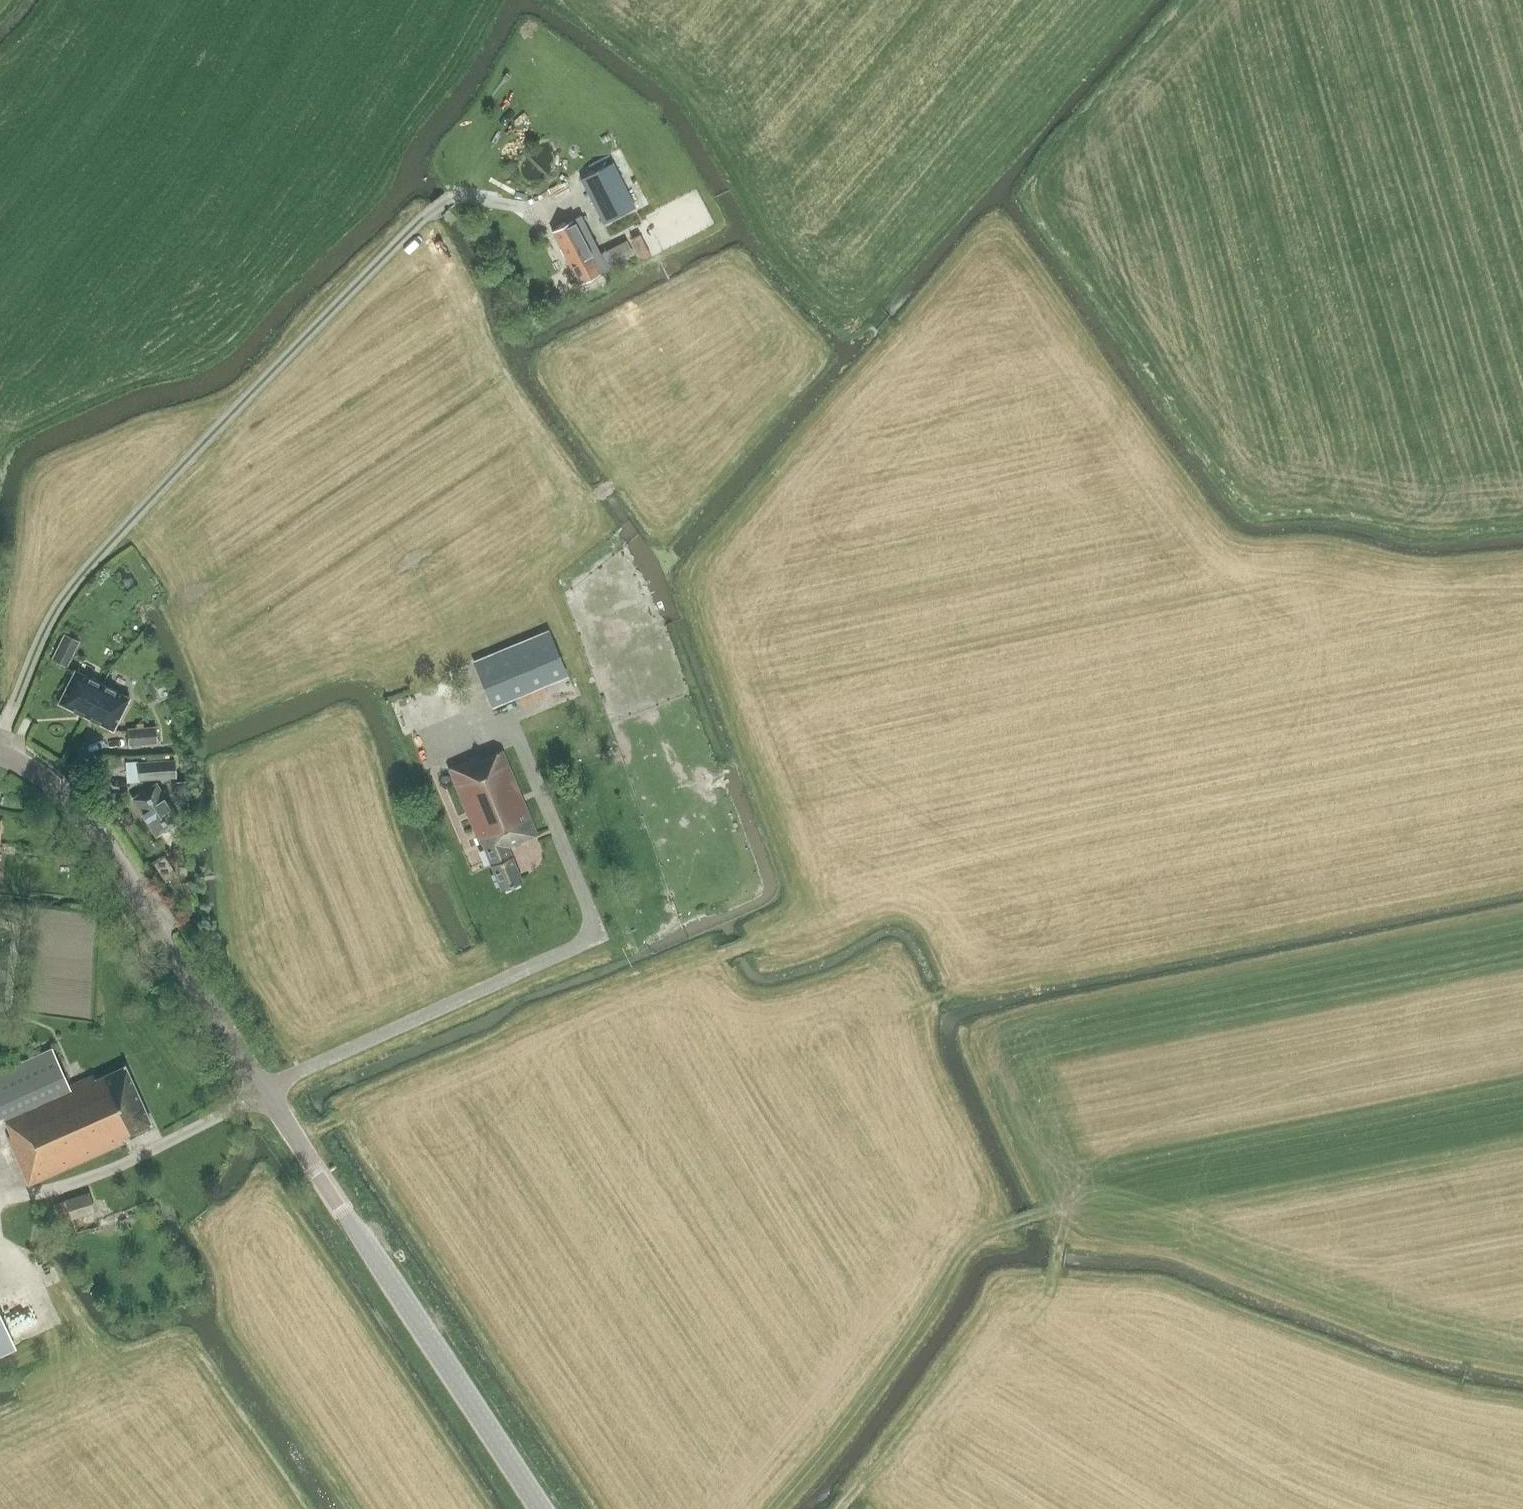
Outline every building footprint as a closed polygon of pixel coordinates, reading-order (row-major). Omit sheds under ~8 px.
[(636,207),(614,162),(581,178),(603,223),(636,207)] [(599,252),(581,215),(553,229),(579,282),(607,268),(607,267),(633,253),(626,239),(599,252)] [(548,632),(550,637),(477,667),(475,662),(474,662),(492,705),(567,674),(549,631),(548,632)] [(79,640),(63,633),(51,658),(67,665),(79,640)] [(86,717),(102,684),(75,670),(59,703),(86,717)] [(129,698),(102,684),(86,717),(113,730),(129,698)] [(157,742),(155,726),(127,728),(128,744),(157,742)] [(509,847),(539,835),(504,750),(483,759),(482,755),(450,768),(481,844),(483,843),(503,890),(523,882),(509,847)] [(146,763),(148,778),(176,775),(175,761),(146,763)] [(133,798),(156,836),(180,821),(157,783),(133,798)] [(152,1124),(125,1065),(95,1079),(93,1074),(68,1086),(51,1049),(0,1072),(0,1118),(3,1117),(11,1135),(6,1137),(29,1186),(124,1142),(122,1138),(152,1124)] [(98,1224),(89,1192),(52,1202),(57,1220),(72,1216),(76,1230),(98,1224)] [(0,1315),(0,1352),(14,1346),(0,1315)]
